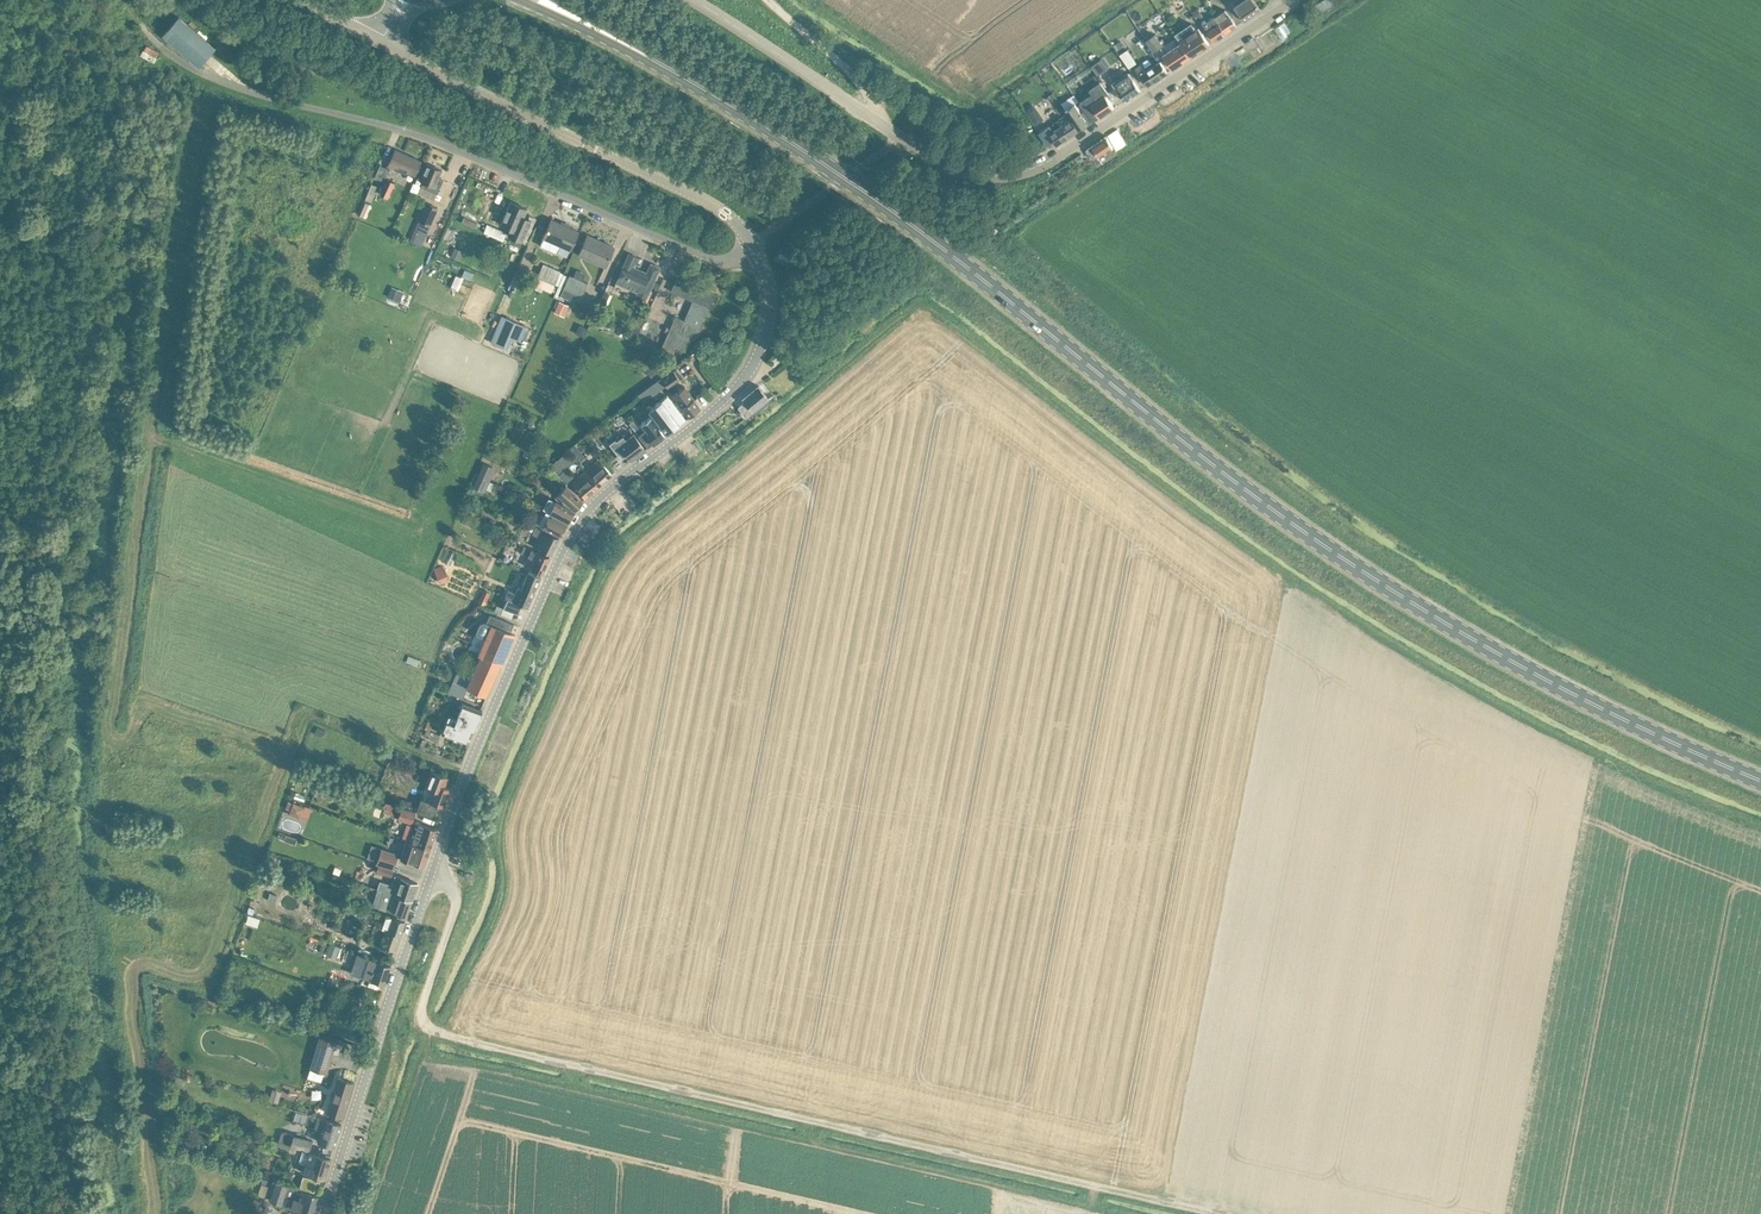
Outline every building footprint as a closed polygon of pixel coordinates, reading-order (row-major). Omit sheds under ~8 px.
[(1254,0),(1232,0),(1231,1),(1244,21),(1261,10),(1254,0)] [(1199,9),(1194,13),(1198,19),(1203,15),(1199,9)] [(1237,26),(1230,16),(1224,10),(1217,15),(1214,17),(1225,34),(1237,26)] [(162,34),(162,35),(197,66),(199,67),(199,66),(202,63),(215,48),(178,16),(162,34)] [(1214,41),(1225,34),(1214,17),(1206,22),(1204,19),(1201,21),(1214,41)] [(1180,30),(1175,34),(1180,40),(1179,41),(1180,43),(1190,57),(1209,44),(1203,34),(1198,28),(1196,29),(1191,23),(1180,30)] [(1153,50),(1161,45),(1154,35),(1147,40),(1153,50)] [(1172,69),(1190,57),(1180,43),(1163,55),(1172,69)] [(1142,46),(1135,51),(1142,61),(1149,57),(1142,46)] [(1127,49),(1119,54),(1128,68),(1136,62),(1127,49)] [(1101,58),(1091,65),(1098,75),(1108,68),(1101,58)] [(1168,72),(1160,61),(1145,71),(1141,64),(1135,68),(1147,86),(1168,72)] [(1127,73),(1112,83),(1123,101),(1139,90),(1132,80),(1127,73)] [(1084,110),(1092,122),(1116,106),(1095,74),(1082,83),(1090,95),(1080,101),(1086,109),(1084,110)] [(1186,96),(1189,103),(1199,99),(1196,92),(1186,96)] [(1092,122),(1084,110),(1083,111),(1079,105),(1076,106),(1074,104),(1065,110),(1071,119),(1071,120),(1079,131),(1092,122)] [(1135,142),(1159,128),(1151,115),(1128,129),(1135,142)] [(1055,130),(1049,134),(1055,144),(1056,145),(1079,131),(1071,120),(1071,119),(1055,130)] [(1117,129),(1108,135),(1117,148),(1126,142),(1117,129)] [(372,144),(381,148),(386,137),(376,133),(372,144)] [(1112,145),(1107,136),(1106,135),(1091,145),(1092,146),(1086,149),(1091,157),(1097,153),(1099,156),(1113,146),(1112,145)] [(406,173),(407,171),(414,175),(421,161),(395,149),(388,165),(406,173)] [(427,163),(422,174),(420,180),(422,181),(422,182),(423,182),(421,186),(437,193),(443,180),(438,178),(441,170),(427,163)] [(379,165),(374,177),(384,181),(389,169),(379,165)] [(388,197),(394,181),(387,178),(380,194),(388,197)] [(371,183),(364,199),(371,202),(377,186),(371,183)] [(519,200),(509,224),(520,230),(516,237),(528,242),(539,217),(532,214),(535,207),(519,200)] [(364,217),(369,203),(364,201),(358,214),(364,217)] [(426,202),(419,220),(430,225),(437,207),(426,202)] [(485,220),(496,224),(499,217),(488,213),(485,220)] [(551,219),(546,230),(540,245),(556,252),(559,245),(570,250),(578,231),(551,219)] [(587,235),(582,246),(578,254),(605,266),(614,247),(587,235)] [(792,262),(795,253),(781,247),(777,255),(792,262)] [(454,249),(451,256),(457,259),(461,252),(454,249)] [(445,260),(447,254),(439,251),(437,257),(445,260)] [(624,264),(616,282),(640,292),(637,299),(645,303),(652,286),(654,280),(660,267),(650,263),(646,272),(633,266),(638,257),(629,253),(624,264)] [(560,287),(565,275),(559,273),(560,271),(543,263),(536,277),(560,287)] [(378,282),(383,270),(377,268),(372,280),(378,282)] [(565,275),(560,287),(563,289),(560,295),(572,301),(576,293),(582,295),(587,283),(569,275),(568,276),(565,275)] [(665,340),(660,351),(671,355),(675,347),(684,351),(685,349),(691,336),(695,338),(715,294),(699,287),(698,289),(694,288),(695,286),(677,278),(672,289),(671,291),(693,300),(684,320),(678,317),(674,316),(669,328),(664,340),(665,340)] [(657,288),(660,282),(654,280),(652,286),(657,288)] [(404,291),(392,287),(388,296),(400,301),(404,291)] [(487,305),(497,311),(502,302),(491,297),(487,305)] [(558,301),(554,312),(565,316),(569,305),(558,301)] [(502,316),(491,342),(503,347),(509,333),(520,338),(526,326),(502,316)] [(773,376),(783,368),(778,362),(768,369),(773,376)] [(675,368),(660,378),(671,393),(677,388),(673,383),(681,376),(675,368)] [(768,397),(758,385),(742,398),(744,401),(737,407),(745,416),(768,397)] [(700,409),(685,389),(684,386),(679,390),(672,395),(689,417),(700,409)] [(685,420),(667,395),(655,404),(651,407),(648,404),(646,405),(667,433),(685,420)] [(650,416),(641,423),(639,425),(635,419),(629,423),(638,436),(647,447),(653,443),(653,444),(664,435),(650,416)] [(610,443),(609,443),(618,455),(618,454),(623,450),(625,453),(631,460),(645,449),(638,440),(633,433),(626,439),(623,435),(616,440),(615,439),(610,443)] [(583,459),(572,446),(567,450),(579,463),(583,459)] [(585,471),(598,486),(612,474),(598,459),(585,471)] [(478,474),(490,480),(495,467),(483,462),(478,474)] [(551,467),(545,473),(552,480),(558,474),(551,467)] [(565,468),(559,474),(567,483),(574,477),(565,468)] [(585,498),(598,486),(585,471),(571,482),(585,498)] [(485,492),(490,480),(478,474),(472,486),(485,492)] [(583,500),(567,487),(564,484),(556,493),(575,509),(583,500)] [(553,514),(568,522),(573,511),(548,497),(543,508),(546,510),(553,514)] [(541,524),(541,525),(560,535),(568,522),(553,514),(546,510),(542,516),(543,516),(544,515),(547,516),(543,525),(541,524)] [(474,521),(467,518),(465,523),(472,527),(474,521)] [(559,537),(535,526),(532,534),(540,537),(535,547),(551,554),(559,537)] [(549,557),(520,544),(517,551),(531,557),(526,566),(542,573),(549,557)] [(523,563),(527,556),(518,552),(515,559),(523,563)] [(441,571),(430,576),(436,588),(446,583),(441,571)] [(541,576),(530,571),(529,571),(521,589),(518,587),(515,593),(508,590),(505,597),(507,598),(503,608),(518,614),(522,605),(527,607),(541,576)] [(484,590),(478,603),(483,606),(490,592),(484,590)] [(486,696),(499,666),(500,663),(502,664),(515,634),(510,632),(514,624),(489,613),(485,622),(482,621),(479,622),(476,630),(477,634),(485,638),(478,654),(481,655),(471,676),(458,670),(448,693),(461,699),(466,687),(486,696)] [(409,655),(406,662),(417,667),(418,666),(420,660),(409,655)] [(446,721),(442,732),(445,734),(457,739),(468,743),(472,732),(473,732),(482,710),(480,709),(471,705),(463,702),(462,704),(454,701),(446,721)] [(426,754),(432,757),(436,744),(429,742),(426,754)] [(421,798),(416,811),(433,817),(438,804),(444,806),(450,788),(445,785),(448,776),(437,772),(432,770),(426,785),(426,786),(434,789),(430,801),(421,798)] [(293,801),(289,813),(296,815),(300,804),(293,801)] [(401,806),(387,801),(384,811),(398,816),(401,806)] [(397,818),(409,822),(410,818),(413,819),(416,812),(401,807),(397,818)] [(436,828),(414,821),(412,826),(407,824),(402,838),(430,847),(436,829),(436,828)] [(406,840),(400,858),(405,859),(412,862),(423,866),(430,847),(402,838),(402,839),(406,840)] [(381,848),(376,863),(377,863),(388,867),(392,869),(398,854),(381,848)] [(272,855),(269,862),(276,864),(278,857),(272,855)] [(378,864),(376,871),(391,876),(393,869),(378,864)] [(380,880),(377,888),(382,890),(412,900),(418,883),(406,879),(402,878),(394,875),(391,884),(380,880)] [(347,899),(357,902),(360,891),(351,888),(347,899)] [(406,917),(412,900),(382,890),(381,891),(383,891),(378,907),(406,917)] [(405,921),(394,917),(378,911),(376,916),(385,919),(382,927),(374,924),(368,941),(395,950),(405,921)] [(325,955),(336,958),(340,947),(329,943),(325,955)] [(351,972),(349,980),(360,984),(370,988),(373,980),(384,984),(390,965),(379,961),(369,958),(363,976),(351,972)] [(362,1028),(347,1023),(343,1035),(358,1040),(362,1028)] [(310,1068),(320,1071),(326,1073),(336,1041),(319,1036),(310,1068)] [(354,1082),(342,1078),(337,1076),(326,1112),(343,1117),(354,1082)] [(167,1091),(176,1096),(181,1087),(172,1082),(167,1091)] [(271,1096),(267,1107),(275,1110),(279,1099),(271,1096)] [(341,1123),(330,1120),(319,1116),(315,1127),(322,1129),(318,1141),(334,1146),(341,1123)] [(312,1140),(293,1134),(284,1132),(281,1143),(297,1147),(297,1148),(303,1150),(303,1149),(308,1151),(312,1140)] [(303,1150),(299,1161),(305,1163),(303,1171),(306,1172),(317,1175),(317,1176),(319,1177),(319,1176),(324,1178),(330,1158),(319,1154),(309,1151),(309,1152),(303,1150)] [(302,1174),(299,1186),(314,1191),(317,1179),(302,1174)] [(275,1182),(270,1200),(302,1210),(301,1213),(308,1213),(309,1212),(313,1213),(318,1195),(275,1182)]
